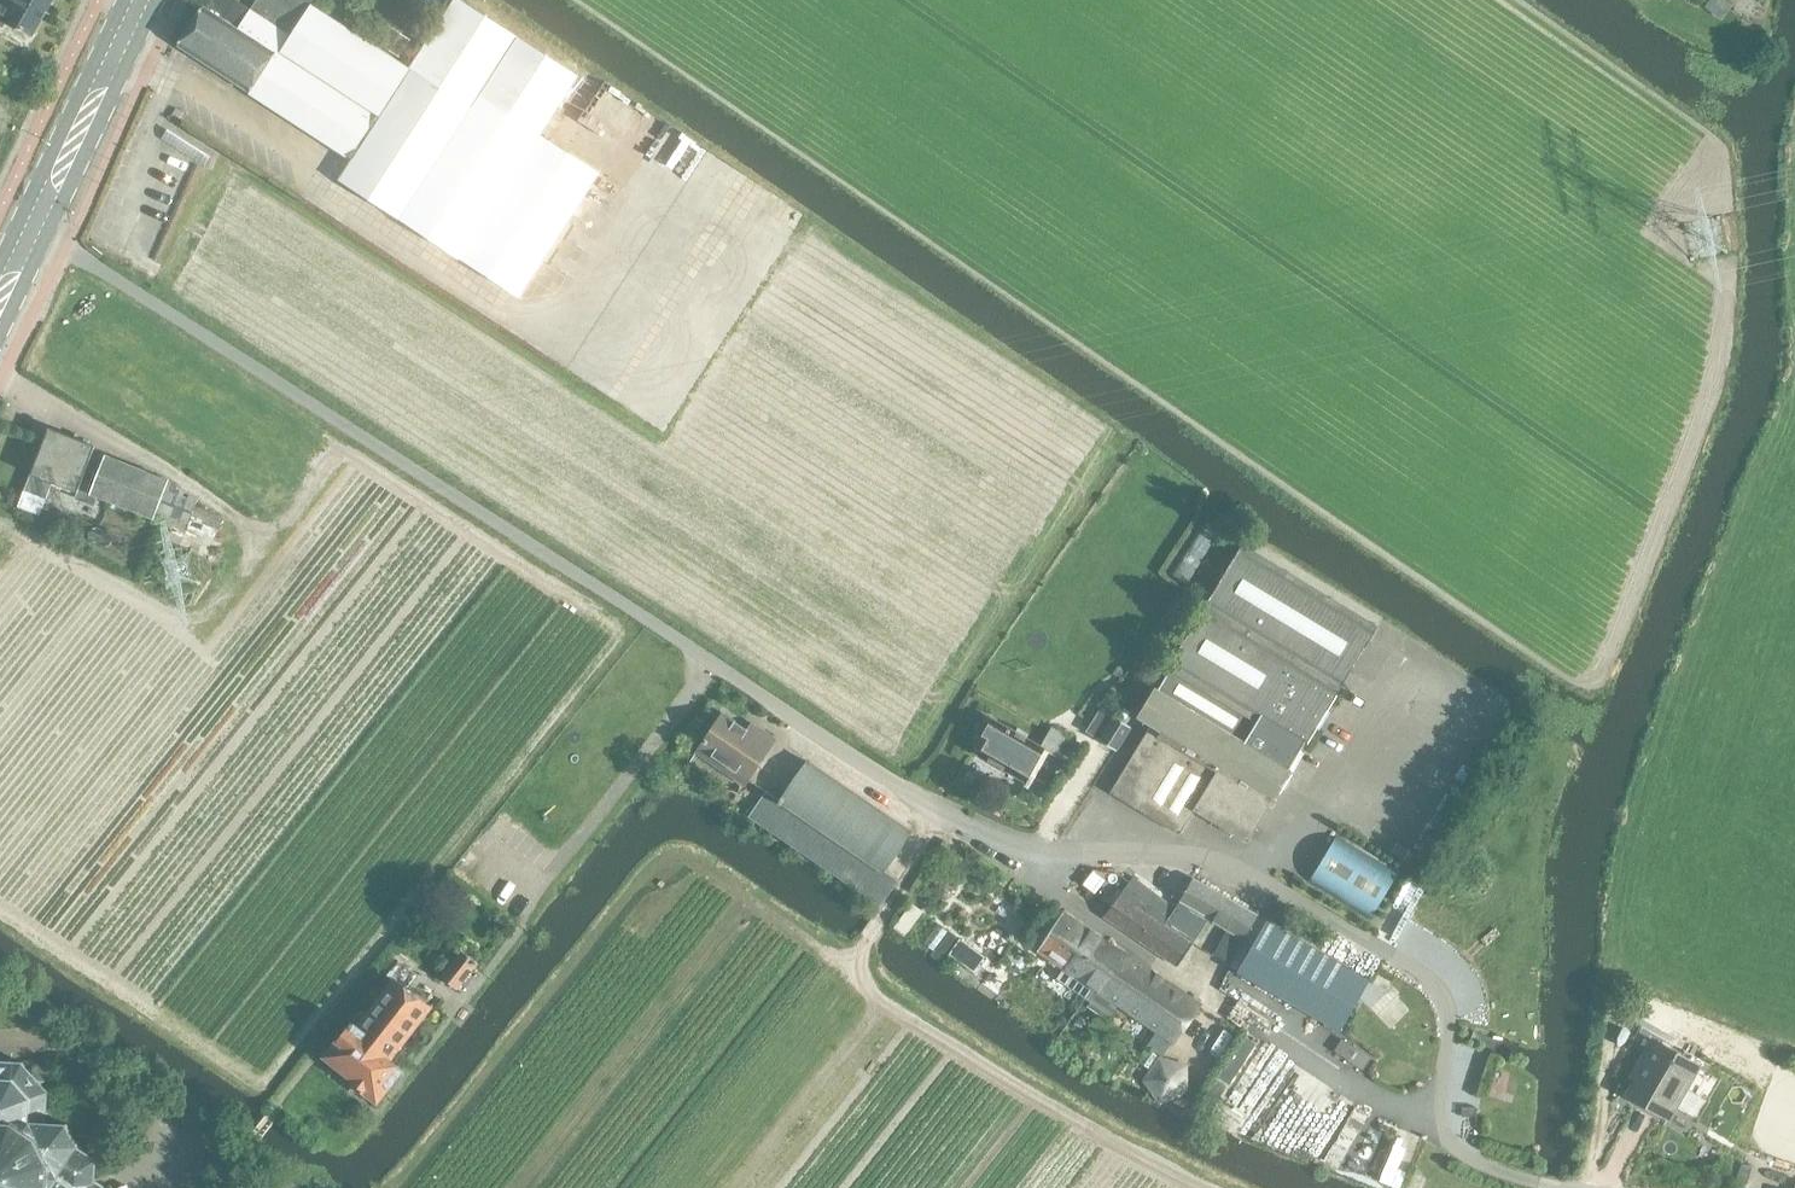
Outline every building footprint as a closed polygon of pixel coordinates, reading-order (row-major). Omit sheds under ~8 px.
[(3,24),(6,19),(32,33),(51,0),(0,0),(0,22),(3,24)] [(600,173),(540,134),(578,76),(461,0),(450,0),(406,67),(307,7),(311,1),(310,0),(291,0),(289,3),(285,0),(256,0),(252,7),(242,0),(235,0),(224,17),(204,5),(179,43),(354,157),(340,179),(520,296),(600,173)] [(1727,0),(1708,0),(1704,5),(1722,19),(1733,5),(1727,0)] [(414,40),(392,26),(380,45),(402,59),(414,40)] [(30,475),(75,493),(93,446),(49,428),(30,475)] [(185,530),(197,499),(172,483),(109,456),(94,493),(185,530)] [(214,541),(218,529),(223,516),(197,506),(192,519),(196,520),(191,532),(214,541)] [(1137,714),(1141,717),(1137,724),(1146,730),(1109,791),(1177,832),(1191,809),(1246,843),(1378,626),(1242,543),(1167,666),(1170,667),(1157,688),(1154,686),(1137,714)] [(1096,731),(1101,734),(1099,737),(1116,747),(1130,724),(1108,710),(1096,731)] [(749,779),(775,739),(750,723),(747,729),(722,712),(700,746),(749,779)] [(1026,780),(1044,748),(992,719),(991,720),(982,722),(976,733),(980,740),(974,751),(1026,780)] [(1043,744),(1064,753),(1072,732),(1052,723),(1043,744)] [(750,816),(881,906),(899,880),(884,870),(911,831),(808,760),(782,799),(768,789),(750,816)] [(1336,835),(1308,881),(1370,919),(1398,872),(1336,835)] [(1105,915),(1179,965),(1193,943),(1164,923),(1176,905),(1132,875),(1105,915)] [(1194,878),(1180,898),(1228,927),(1215,949),(1233,959),(1258,915),(1257,914),(1194,879),(1194,878)] [(1173,1041),(1201,1004),(1064,911),(1038,949),(1077,975),(1070,985),(1088,997),(1094,988),(1158,1031),(1173,1041)] [(1267,920),(1237,971),(1320,1018),(1339,1029),(1341,1030),(1342,1028),(1352,1011),(1355,1005),(1370,979),(1267,920)] [(988,957),(949,930),(931,956),(943,964),(950,955),(976,973),(988,957)] [(456,987),(476,963),(461,950),(441,975),(456,987)] [(360,1008),(323,1054),(353,1078),(350,1081),(374,1100),(399,1069),(386,1059),(429,1006),(407,989),(418,975),(399,960),(388,973),(394,979),(366,1013),(360,1008)] [(1393,1024),(1411,1007),(1391,987),(1373,1005),(1393,1024)] [(1173,1041),(1158,1031),(1148,1045),(1164,1056),(1173,1041)] [(1218,1076),(1230,1084),(1257,1043),(1245,1035),(1218,1076)] [(1370,1057),(1343,1040),(1336,1050),(1363,1068),(1370,1057)] [(1667,1118),(1697,1067),(1656,1042),(1634,1079),(1638,1081),(1629,1095),(1667,1118)] [(1143,1079),(1158,1101),(1161,1104),(1190,1093),(1189,1063),(1159,1055),(1143,1079)] [(104,1186),(96,1181),(96,1159),(81,1148),(83,1145),(69,1123),(48,1122),(48,1117),(52,1117),(52,1101),(48,1102),(48,1090),(41,1082),(44,1080),(33,1066),(28,1070),(21,1061),(0,1059),(0,1187),(105,1187),(104,1186)]
